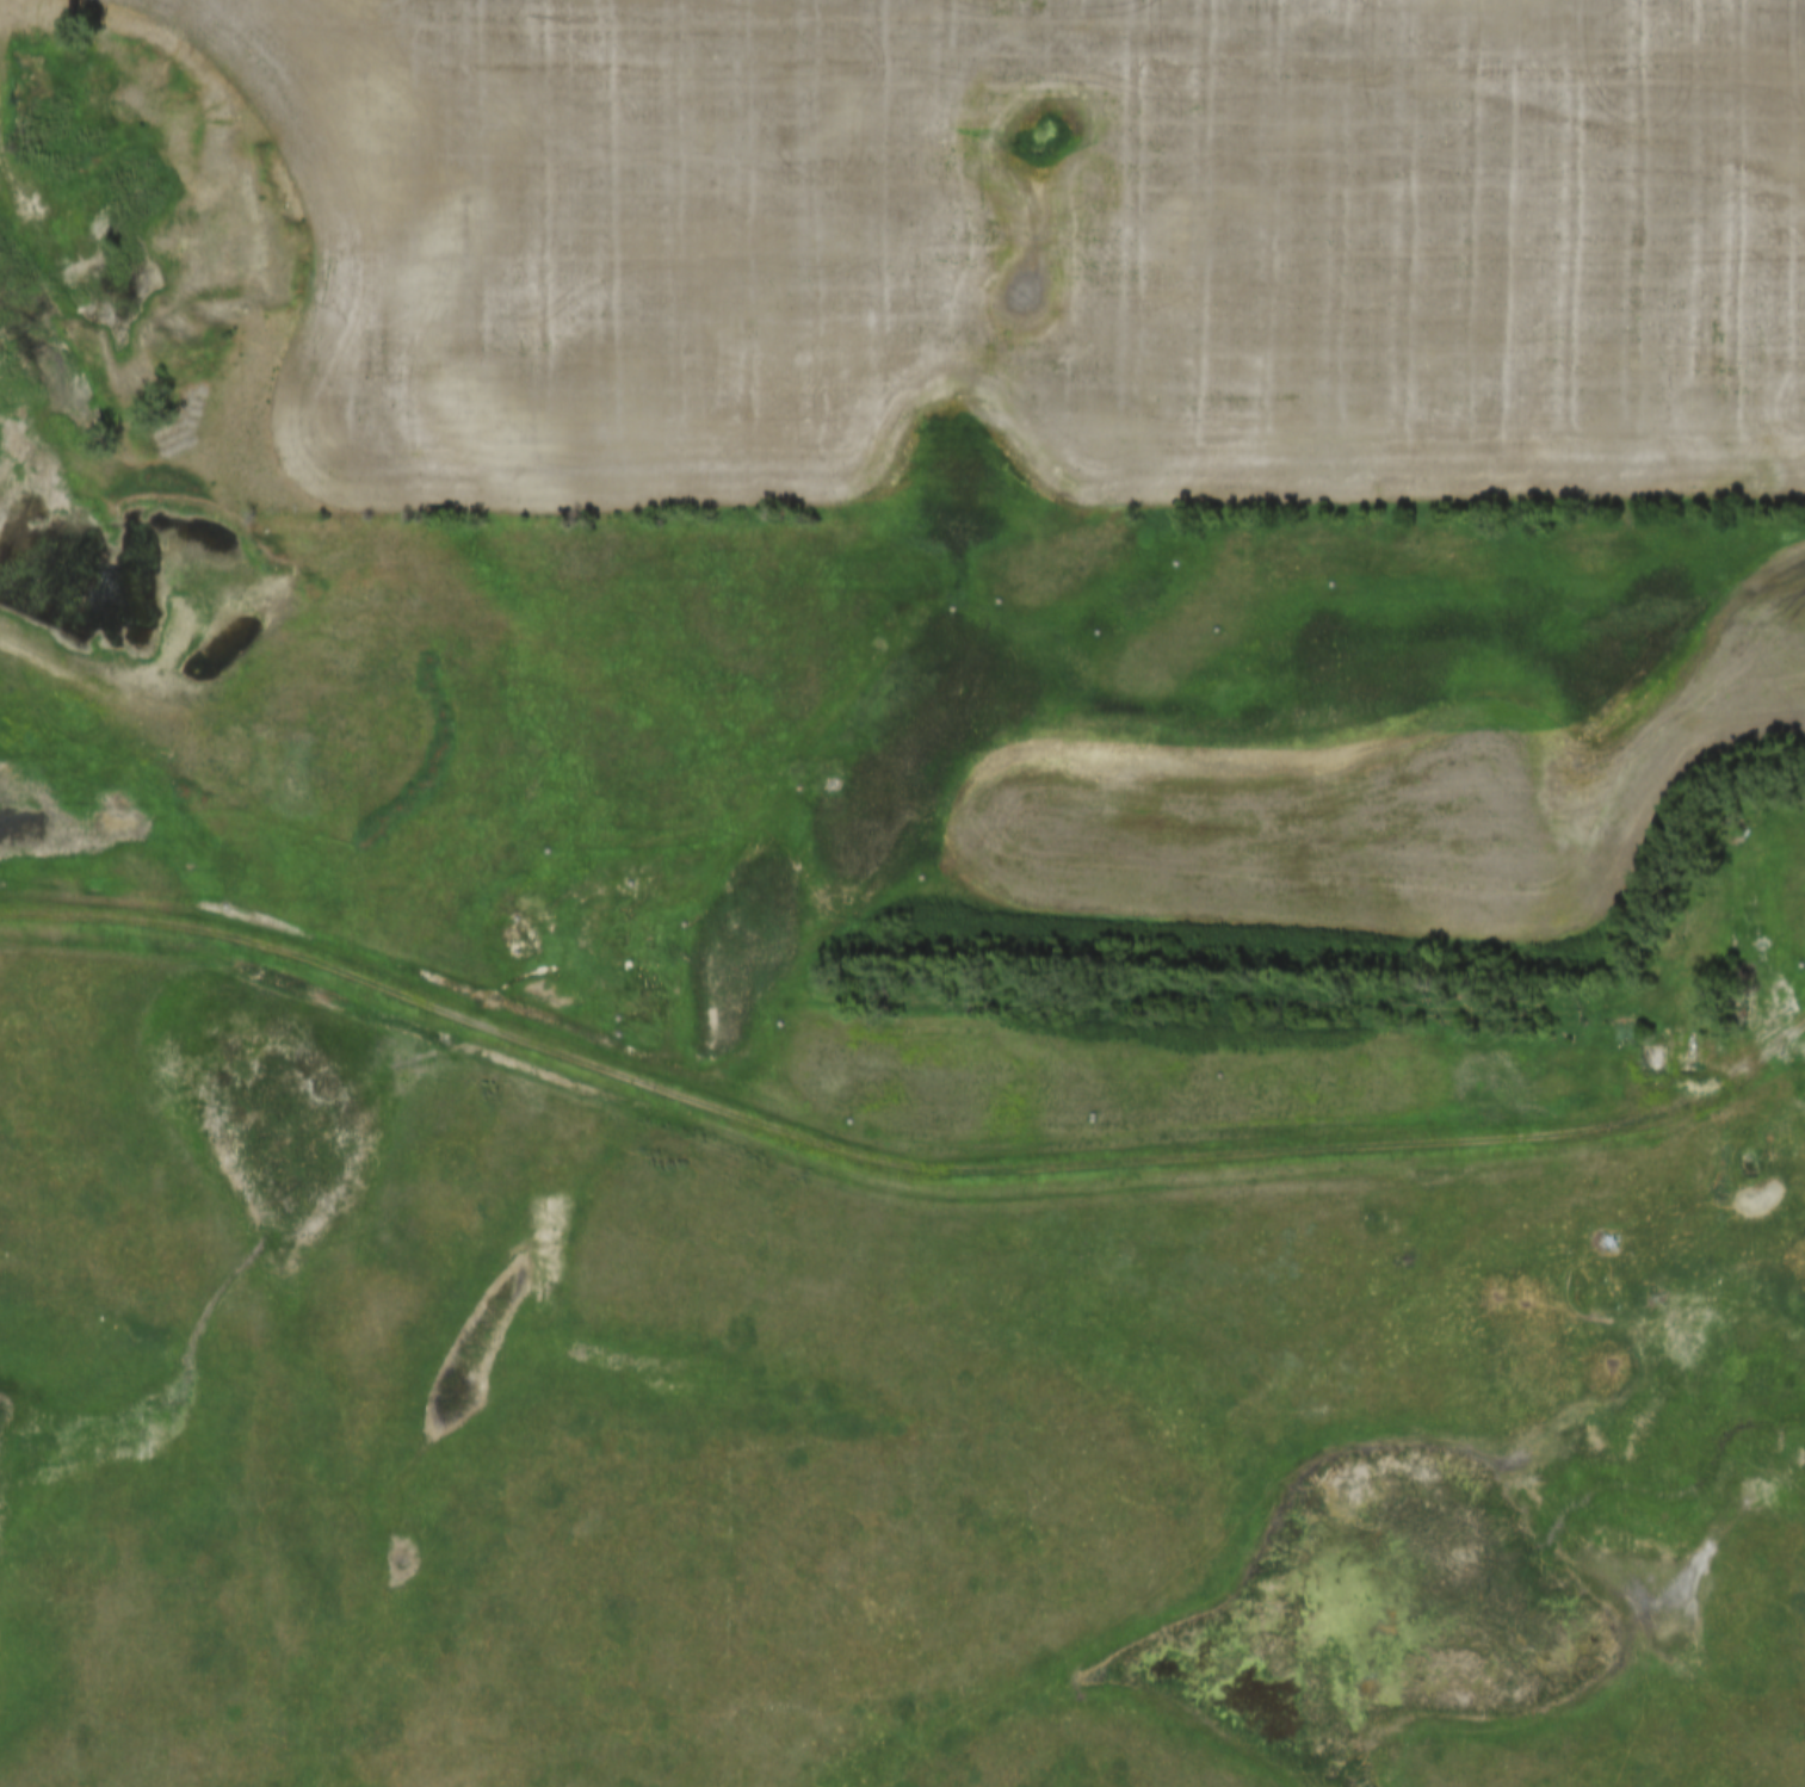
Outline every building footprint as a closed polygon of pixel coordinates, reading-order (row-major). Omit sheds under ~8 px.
[(1666,1046),(1642,1046),(1642,1075),(1666,1075),(1666,1046)]
